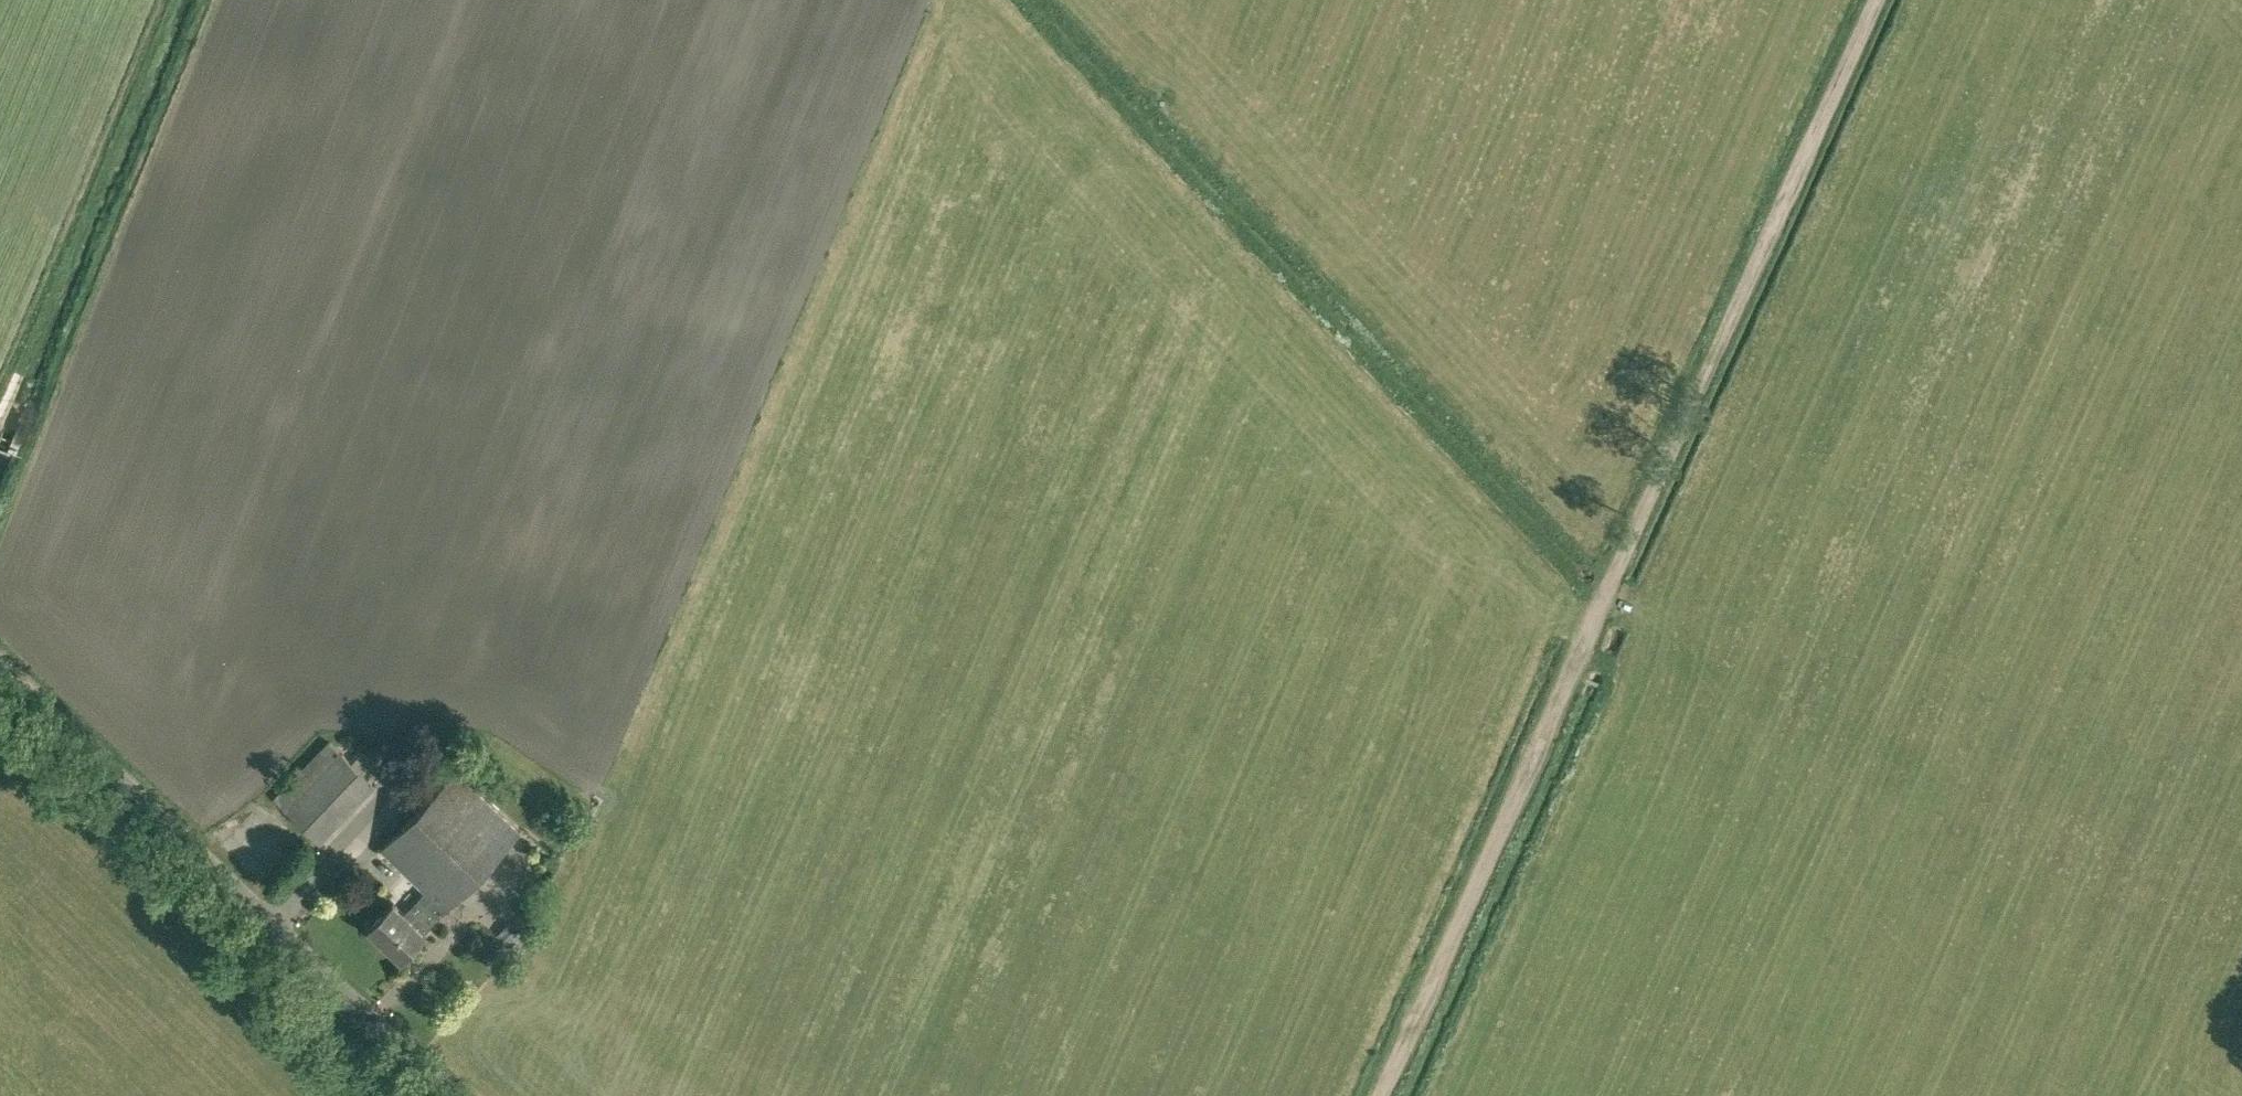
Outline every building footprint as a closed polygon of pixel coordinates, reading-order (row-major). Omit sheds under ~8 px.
[(320,842),(376,784),(329,739),(273,797),(320,842)] [(424,931),(520,830),(458,771),(384,849),(426,889),(405,911),(396,903),(370,929),(404,961),(428,935),(424,931)] [(525,932),(514,922),(501,937),(512,946),(525,932)]
